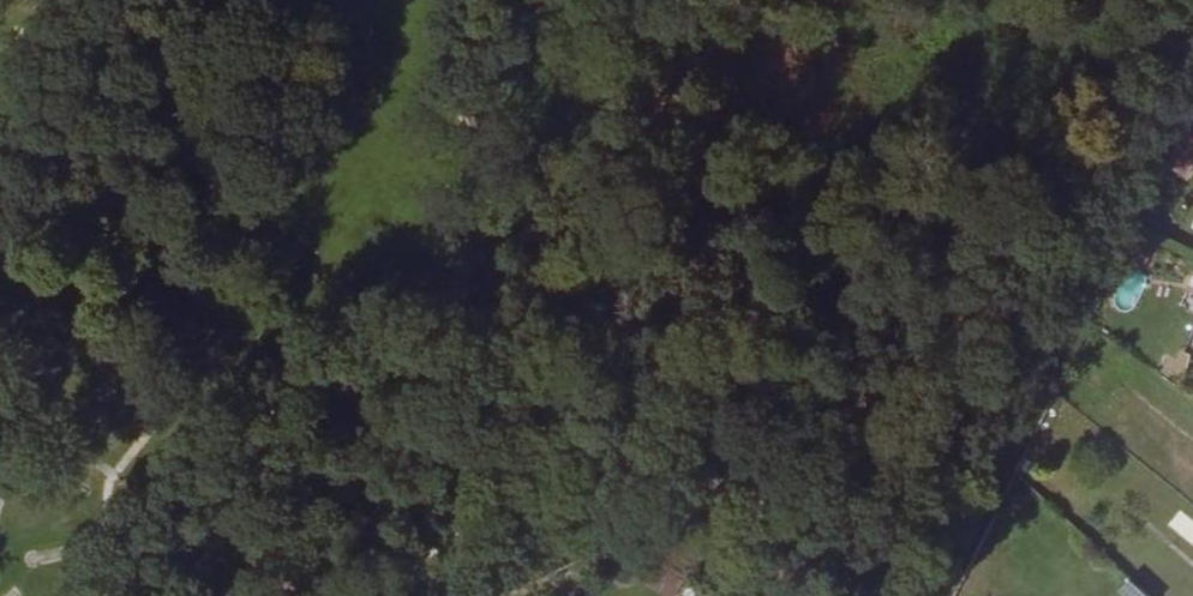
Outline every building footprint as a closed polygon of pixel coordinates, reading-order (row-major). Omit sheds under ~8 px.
[(623,544),(613,563),(672,595),(679,595),(688,580),(623,544)] [(1118,592),(1122,595),(1150,595),(1131,578),(1118,592)]
